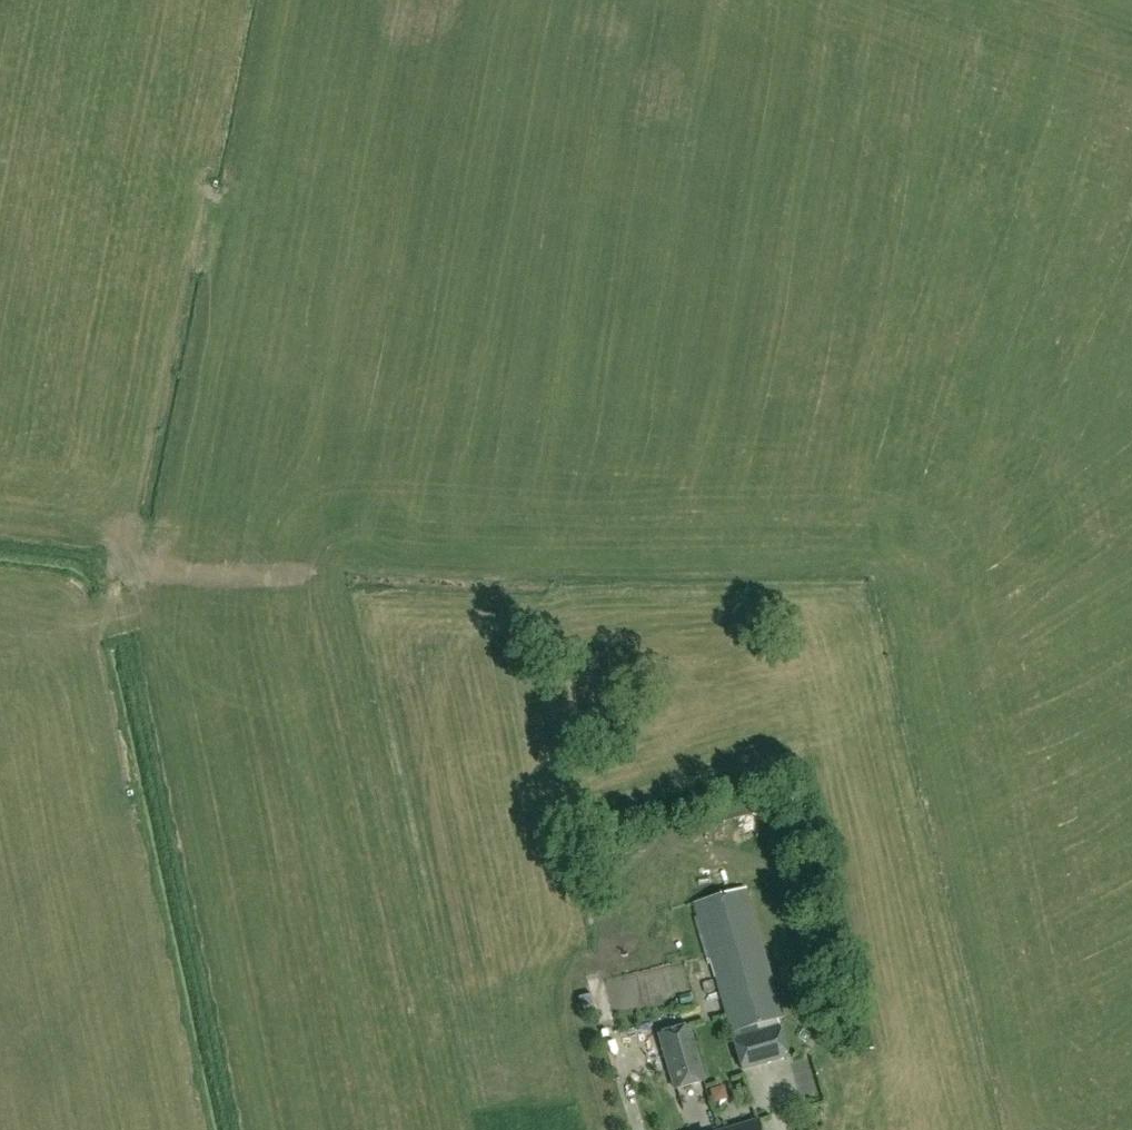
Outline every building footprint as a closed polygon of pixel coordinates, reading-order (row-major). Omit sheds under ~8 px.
[(716,998),(727,1034),(738,1031),(740,1038),(758,1033),(756,1026),(783,1018),(745,888),(694,904),(721,997),(716,998)] [(664,993),(687,988),(684,973),(661,977),(664,993)] [(698,1056),(689,1024),(657,1034),(673,1089),(705,1080),(702,1069),(714,1066),(711,1052),(698,1056)] [(733,1067),(784,1052),(777,1029),(726,1044),(733,1067)]
